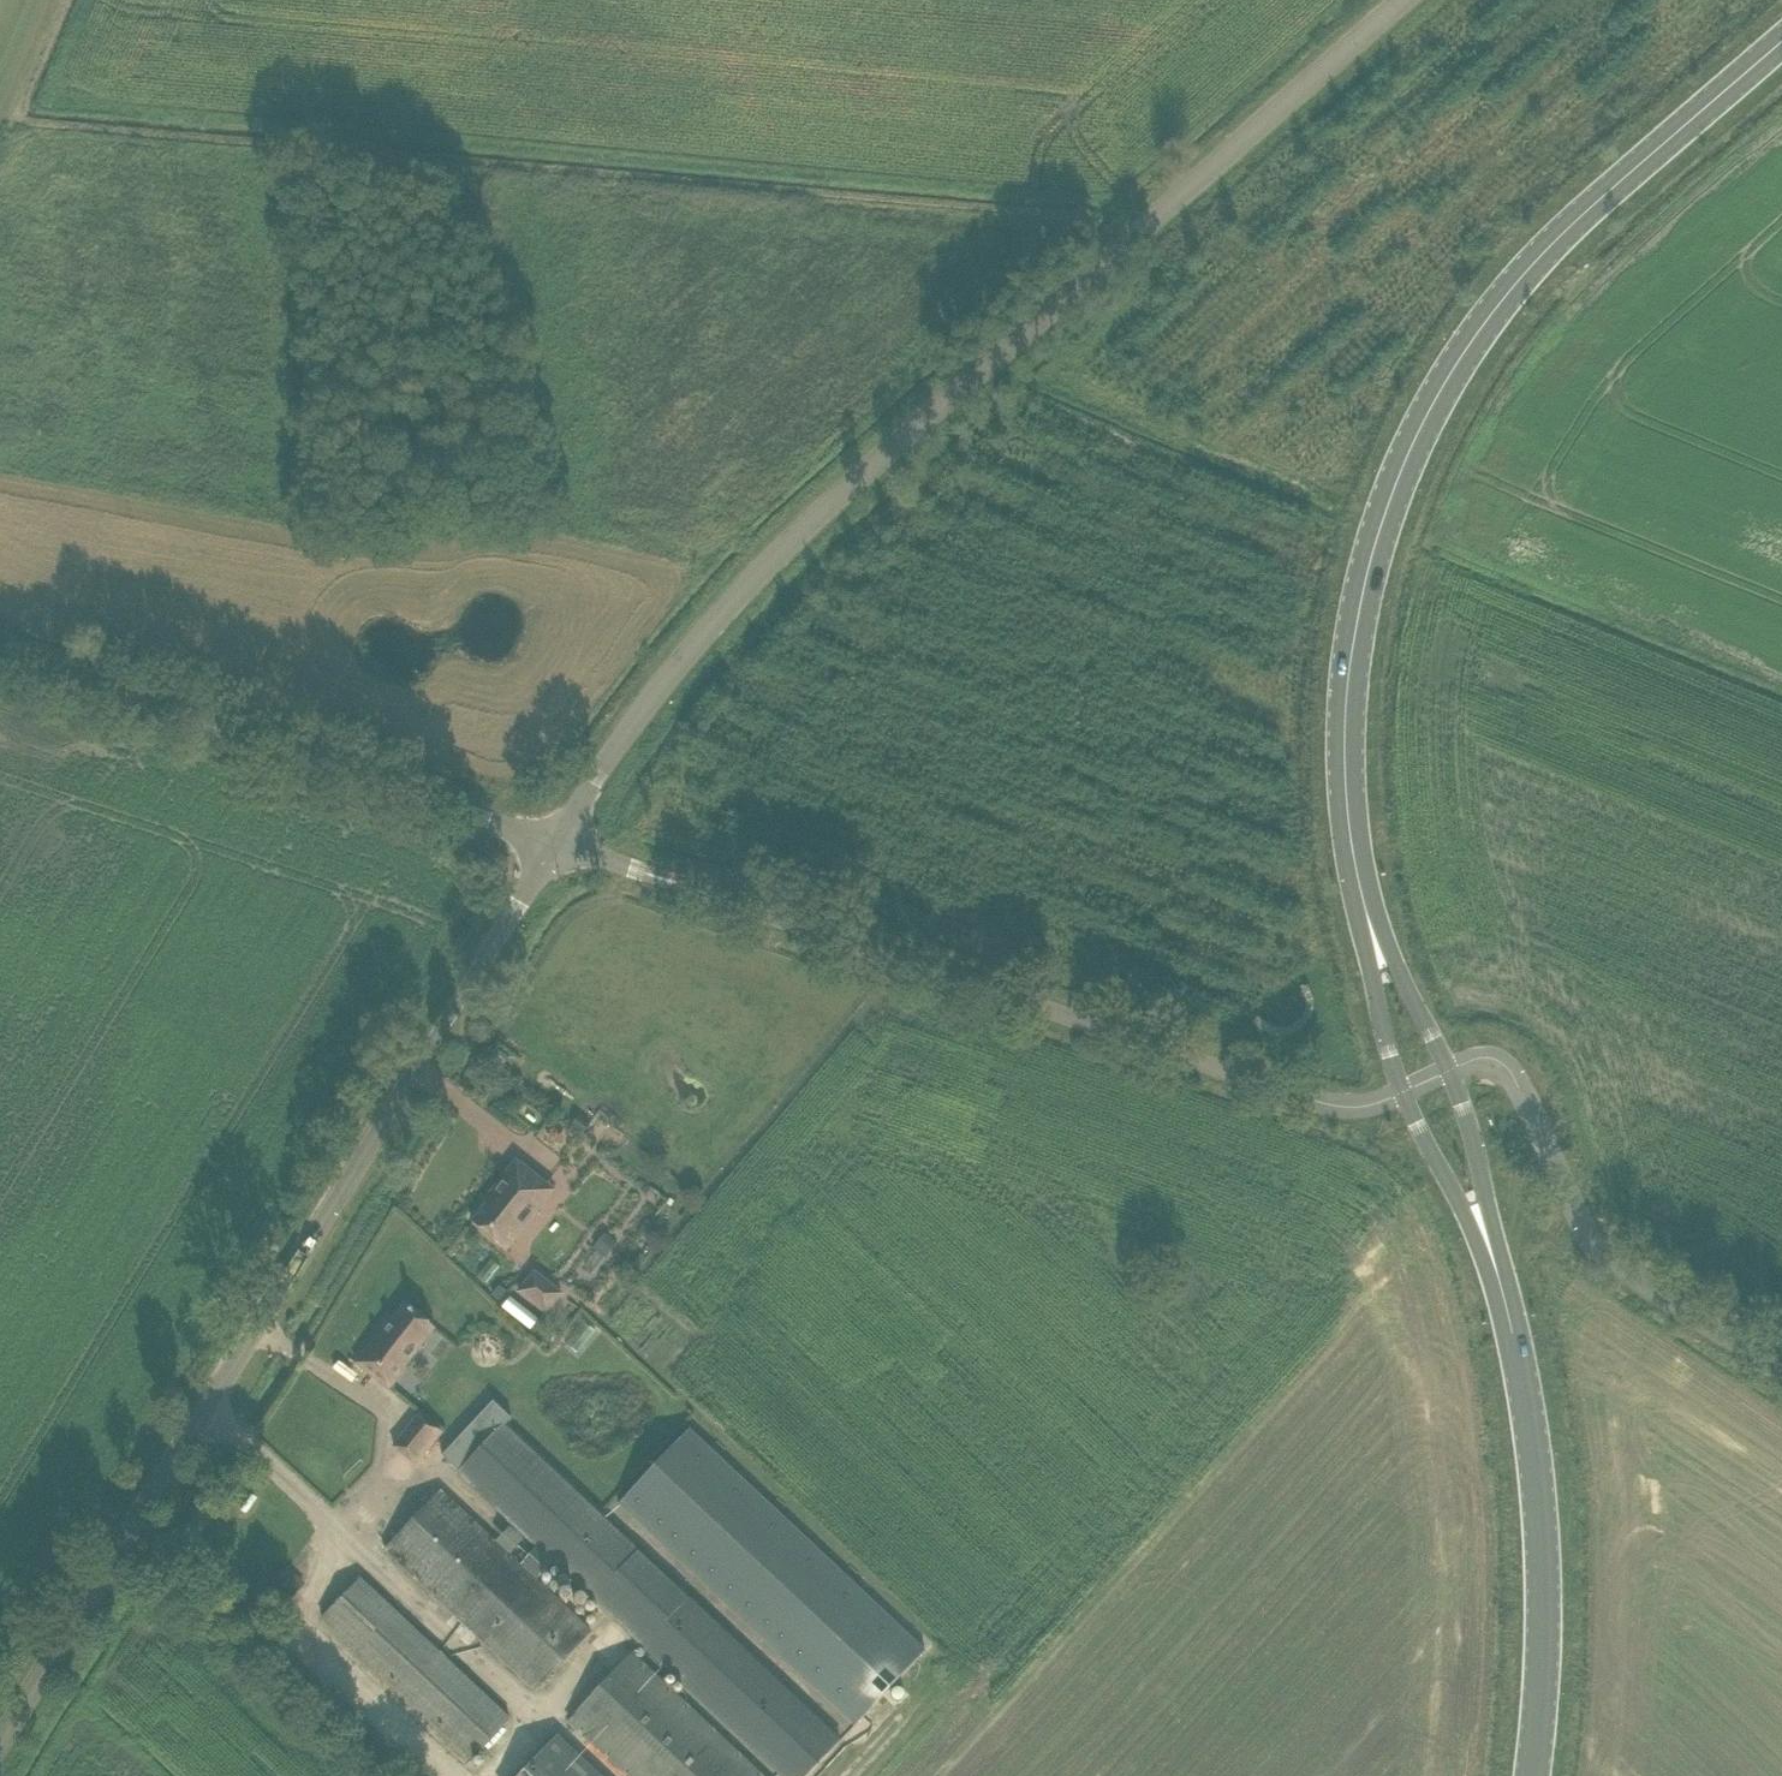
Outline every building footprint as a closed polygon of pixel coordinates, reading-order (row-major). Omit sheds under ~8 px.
[(584,1132),(585,1130),(589,1125),(579,1116),(575,1121),(573,1123),(584,1132)] [(493,1196),(472,1223),(507,1251),(539,1210),(554,1190),(546,1184),(534,1174),(516,1160),(505,1174),(490,1193),(493,1196)] [(605,1234),(594,1249),(605,1257),(616,1243),(605,1234)] [(517,1291),(546,1314),(564,1292),(534,1269),(517,1291)] [(499,1285),(492,1295),(499,1300),(506,1291),(499,1285)] [(355,1363),(377,1380),(390,1390),(407,1370),(404,1368),(435,1329),(405,1304),(383,1332),(381,1331),(355,1363)] [(441,1458),(457,1473),(537,1547),(553,1562),(554,1561),(635,1640),(783,1775),(807,1775),(842,1738),(507,1425),(510,1421),(491,1403),(441,1458)] [(394,1447),(416,1464),(442,1432),(419,1414),(394,1447)] [(925,1651),(688,1429),(619,1504),(855,1725),(925,1651)] [(441,1492),(384,1549),(536,1691),(592,1630),(537,1578),(533,1583),(517,1567),(458,1509),(441,1492)] [(305,1584),(287,1567),(273,1582),(291,1599),(305,1584)] [(322,1619),(472,1760),(509,1719),(360,1578),(322,1619)] [(627,1775),(764,1775),(632,1653),(568,1721),(627,1775)] [(556,1736),(519,1775),(598,1775),(556,1736)]
